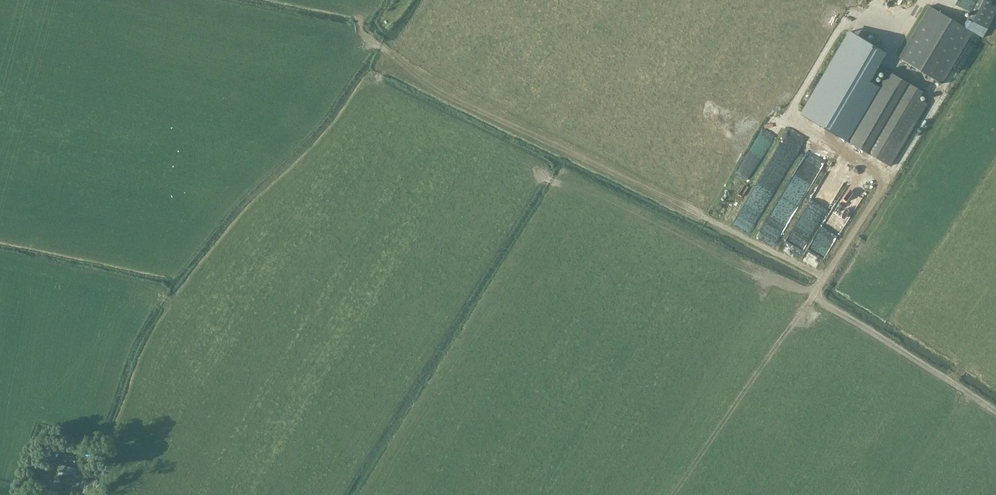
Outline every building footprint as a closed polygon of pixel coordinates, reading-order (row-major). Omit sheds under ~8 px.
[(964,9),(971,13),(967,19),(963,26),(930,6),(899,57),(942,83),(973,32),(983,37),(987,29),(995,10),(995,6),(990,3),(992,0),(947,0),(964,9)] [(801,114),(845,140),(877,85),(868,79),(884,52),(850,31),(801,114)] [(886,69),(845,140),(890,166),(927,103),(918,98),(923,91),(886,69)]
